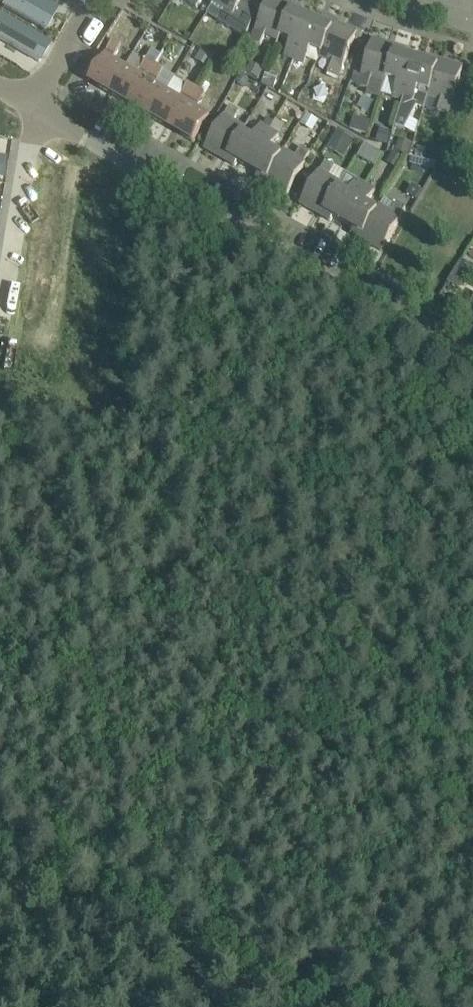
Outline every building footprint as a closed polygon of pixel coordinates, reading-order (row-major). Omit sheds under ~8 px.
[(44,29),(51,16),(28,3),(30,0),(0,0),(0,4),(44,29)] [(170,4),(178,9),(184,0),(196,8),(201,0),(173,0),(170,4)] [(214,3),(224,10),(217,21),(245,38),(259,7),(248,0),(216,0),(214,3)] [(272,50),(291,5),(280,0),(268,0),(251,42),(272,50)] [(285,56),(294,60),(311,19),(301,14),(303,9),(291,5),(272,50),(274,51),(276,47),(286,51),(285,56)] [(37,65),(49,45),(0,15),(0,43),(37,65)] [(311,19),(294,60),(305,64),(311,49),(322,54),(335,23),(325,19),(323,23),(311,19)] [(335,23),(322,54),(320,58),(333,63),(328,74),(338,78),(357,32),(335,23)] [(381,99),(387,79),(396,46),(373,39),(362,74),(359,85),(358,87),(368,90),(367,95),(381,99)] [(122,45),(113,40),(91,78),(100,84),(98,87),(109,93),(125,65),(114,59),(122,45)] [(396,46),(387,79),(398,82),(393,98),(403,101),(417,59),(405,55),(406,50),(396,46)] [(417,59),(403,101),(395,127),(405,130),(418,105),(425,107),(428,97),(429,97),(440,60),(429,57),(428,62),(417,59)] [(131,69),(125,65),(109,93),(115,97),(123,101),(125,98),(132,102),(154,64),(146,59),(138,73),(131,69)] [(440,60),(429,97),(441,101),(438,112),(448,115),(463,67),(440,60)] [(164,70),(154,64),(132,102),(142,107),(140,111),(151,118),(167,90),(156,84),(164,70)] [(355,72),(352,82),(359,85),(362,74),(355,72)] [(240,77),(238,81),(239,85),(243,87),(247,86),(249,82),(248,78),(244,76),(240,77)] [(180,97),(167,90),(151,118),(164,125),(166,122),(170,124),(175,127),(197,89),(192,86),(188,83),(180,97)] [(206,94),(197,89),(175,127),(183,131),(181,135),(194,142),(210,115),(198,108),(206,94)] [(241,131),(243,127),(234,121),(240,112),(230,106),(225,116),(224,115),(204,149),(224,160),(241,131)] [(367,132),(371,121),(356,116),(352,127),(367,132)] [(268,119),(264,126),(269,129),(273,122),(268,119)] [(261,124),(253,138),(241,131),(224,160),(235,166),(238,162),(248,167),(269,129),(264,126),(261,124)] [(269,129),(248,167),(258,174),(256,178),(265,184),(282,155),(271,149),(280,135),(269,129)] [(338,131),(328,149),(333,152),(338,144),(349,150),(354,141),(338,131)] [(284,151),(282,155),(265,184),(286,196),(306,163),(305,162),(310,152),(301,147),(295,157),(284,151)] [(369,148),(362,160),(375,167),(381,155),(369,148)] [(438,153),(431,152),(428,161),(435,163),(438,153)] [(4,180),(8,156),(0,155),(0,179),(4,180)] [(320,216),(337,187),(346,173),(326,161),(320,171),(319,171),(300,204),(320,216)] [(337,187),(320,216),(331,222),(333,217),(344,223),(366,185),(357,179),(348,193),(337,187)] [(366,185),(344,223),(354,229),(351,234),(361,239),(381,206),(379,206),(377,210),(367,204),(375,190),(366,185)] [(381,206),(361,239),(382,251),(401,218),(400,218),(406,208),(397,202),(391,212),(381,206)]
